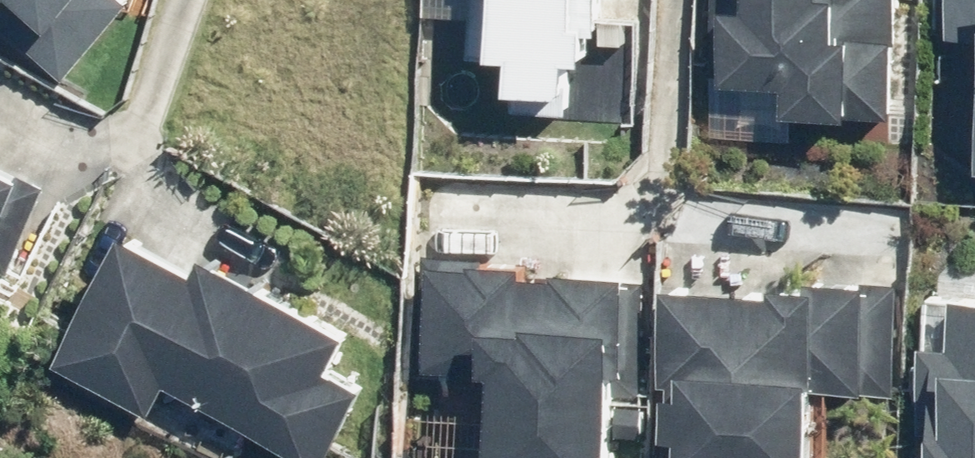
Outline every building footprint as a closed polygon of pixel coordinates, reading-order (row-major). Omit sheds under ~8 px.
[(123,6),(116,0),(0,0),(0,28),(60,79),(123,6)] [(422,16),(470,19),(468,62),(481,62),(480,67),(503,68),(501,100),(512,101),(512,115),(631,121),(634,63),(636,27),(596,25),(597,0),(422,0),(422,16)] [(714,70),(720,70),(720,89),(781,91),(780,123),(842,125),(842,120),(887,121),(889,49),(894,49),(896,0),(716,0),(714,70)] [(944,41),(974,42),(974,0),(945,0),(944,41)] [(2,216),(15,188),(0,181),(0,215),(2,216)] [(53,367),(146,417),(161,390),(288,457),(326,457),(359,396),(324,377),(341,345),(197,268),(189,282),(120,245),(53,367)] [(604,350),(618,351),(620,284),(550,281),(550,284),(517,282),(517,272),(481,271),(482,259),(428,257),(425,351),(430,352),(429,373),(477,375),(477,384),(488,384),(485,457),(601,457),(604,350)] [(662,299),(657,391),(668,391),(667,407),(660,407),(658,445),(666,445),(665,457),(799,457),(802,392),(892,397),(898,289),(860,287),(860,294),(801,291),(801,301),(765,299),(765,304),(662,299)] [(926,307),(924,353),(921,353),(917,436),(925,436),(924,457),(974,457),(974,309),(926,307)]
